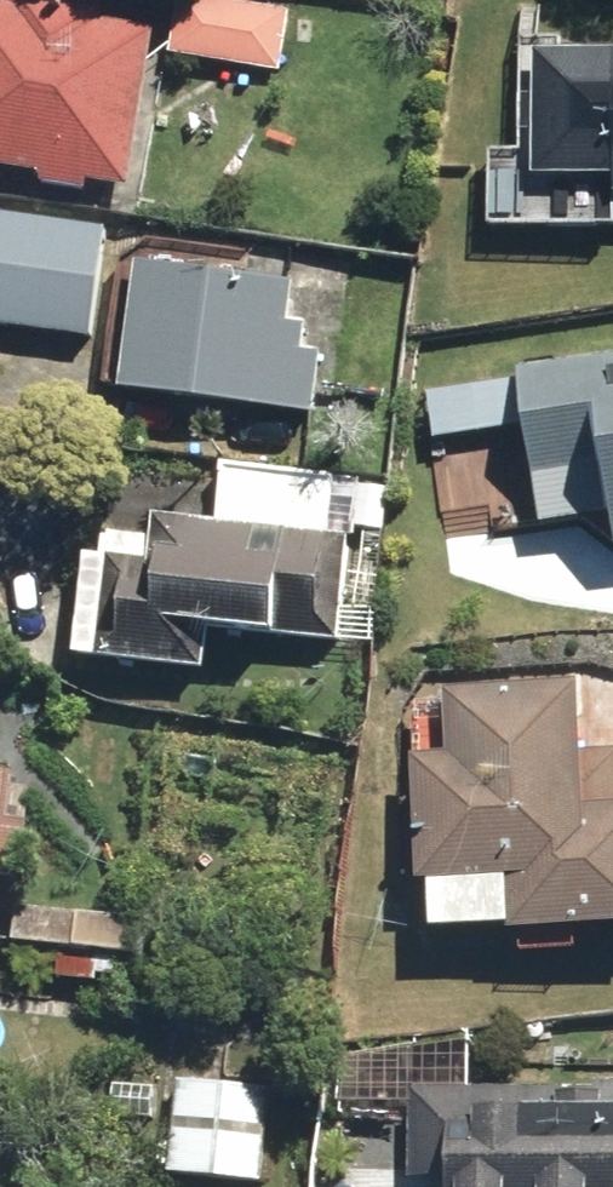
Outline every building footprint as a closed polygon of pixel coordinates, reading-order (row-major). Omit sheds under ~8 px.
[(29,0),(0,0),(0,167),(51,174),(49,189),(140,201),(162,33),(105,25),(108,3),(89,0),(33,0),(29,0)] [(538,175),(612,180),(612,46),(547,41),(538,175)] [(0,216),(0,351),(3,333),(98,344),(112,229),(0,216)] [(297,274),(143,260),(131,395),(323,412),(328,357),(308,355),(311,326),(293,324),(297,274)] [(421,390),(427,436),(525,422),(538,516),(609,506),(612,533),(612,351),(513,365),(515,377),(421,390)] [(333,534),(338,481),(227,471),(222,523),(156,517),(151,565),(112,562),(103,659),(221,670),(225,630),(346,641),(356,536),(333,534)] [(599,709),(598,683),(433,690),(436,760),(417,760),(420,834),(445,833),(446,847),(428,847),(430,884),(441,883),(443,937),(612,930),(612,709),(599,709)] [(29,875),(34,822),(9,819),(14,774),(0,773),(0,872),(29,875)] [(414,1053),(408,1176),(447,1178),(446,1186),(612,1186),(612,1086),(473,1079),(476,1035),(414,1053)] [(276,1083),(178,1077),(171,1179),(269,1185),(276,1083)]
